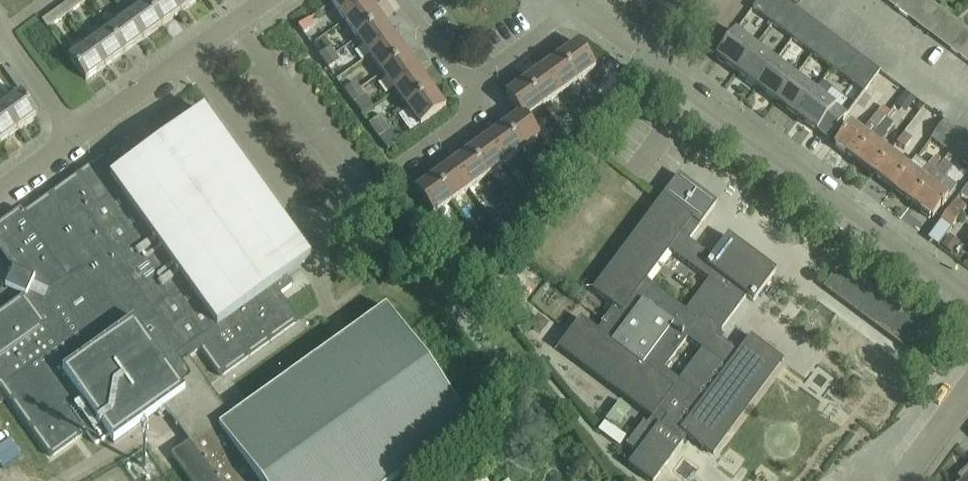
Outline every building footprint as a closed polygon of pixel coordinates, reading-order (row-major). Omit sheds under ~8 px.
[(84,0),(74,0),(61,9),(66,17),(86,3),(84,0)] [(171,0),(153,0),(146,5),(162,28),(181,15),(171,0)] [(181,15),(201,1),(200,0),(171,0),(181,15)] [(370,6),(366,0),(339,0),(332,6),(345,24),(370,6)] [(777,0),(760,0),(752,11),(763,19),(777,0)] [(763,19),(773,26),(789,5),(781,0),(777,0),(763,19)] [(886,2),(898,11),(906,0),(887,0),(886,2)] [(898,11),(909,19),(923,0),(906,0),(898,11)] [(909,19),(919,27),(935,6),(927,0),(923,0),(909,19)] [(146,5),(127,19),(143,42),(162,28),(146,5)] [(799,13),(789,5),(773,26),(783,34),(799,13)] [(382,23),(370,6),(345,24),(357,41),(382,23)] [(945,13),(935,6),(919,27),(929,34),(945,13)] [(66,17),(61,9),(42,23),(47,31),(66,17)] [(809,20),(799,13),(783,34),(793,41),(809,20)] [(955,21),(945,13),(929,34),(939,42),(955,21)] [(143,42),(127,19),(108,33),(124,56),(143,42)] [(819,28),(809,20),(793,41),(803,49),(819,28)] [(955,21),(939,42),(949,49),(965,28),(955,21)] [(309,22),(298,30),(303,36),(314,29),(309,22)] [(395,41),(382,23),(357,41),(370,59),(395,41)] [(819,28),(803,49),(813,56),(829,35),(819,28)] [(949,49),(959,57),(967,45),(967,31),(965,28),(949,49)] [(108,33),(88,47),(105,70),(124,56),(108,33)] [(737,74),(755,49),(735,34),(716,59),(737,74)] [(839,43),(829,35),(813,56),(823,64),(839,43)] [(395,41),(370,59),(382,76),(407,58),(395,41)] [(849,50),(839,43),(823,64),(833,71),(849,50)] [(578,45),(560,59),(578,84),(596,71),(578,45)] [(959,57),(967,63),(967,45),(959,57)] [(105,70),(88,47),(69,61),(86,84),(105,70)] [(755,49),(737,74),(756,89),(775,64),(755,49)] [(849,50),(833,71),(843,79),(859,58),(849,50)] [(324,65),(335,57),(330,51),(319,59),(324,65)] [(335,57),(324,65),(328,72),(339,64),(335,57)] [(407,58),(382,76),(395,94),(420,76),(407,58)] [(869,65),(859,58),(843,79),(854,86),(869,65)] [(560,59),(542,71),(561,97),(578,84),(560,59)] [(775,64),(756,89),(776,104),(795,79),(775,64)] [(880,73),(869,65),(854,86),(864,94),(880,73)] [(561,97),(542,71),(525,84),(543,109),(561,97)] [(432,93),(420,76),(395,94),(407,111),(432,93)] [(795,79),(776,104),(796,118),(815,94),(795,79)] [(543,109),(525,84),(506,98),(520,117),(521,115),(526,122),(528,121),(543,109)] [(815,94),(796,118),(817,134),(818,132),(829,141),(847,117),(840,113),(847,103),(831,91),(822,84),(817,91),(815,94)] [(349,100),(360,92),(355,86),(344,94),(349,100)] [(360,92),(349,100),(354,107),(364,99),(360,92)] [(446,111),(432,93),(407,111),(421,129),(446,111)] [(20,95),(1,109),(17,132),(37,118),(20,95)] [(915,102),(906,95),(897,108),(906,114),(915,102)] [(594,96),(590,102),(601,110),(605,104),(594,96)] [(967,119),(967,97),(954,116),(964,124),(967,119)] [(601,110),(590,102),(585,108),(596,116),(601,110)] [(1,109),(0,110),(0,145),(17,132),(1,109)] [(855,163),(887,120),(890,115),(881,109),(862,135),(850,126),(834,147),(837,149),(836,150),(844,157),(845,155),(855,163)] [(232,421),(189,361),(201,352),(221,380),(299,324),(280,298),(290,291),(292,289),(292,287),(290,283),(290,280),(291,278),(292,276),(311,263),(205,114),(157,148),(145,130),(134,138),(23,217),(20,212),(0,227),(0,253),(20,281),(14,295),(24,299),(6,313),(0,317),(0,390),(50,460),(85,436),(92,446),(93,447),(95,447),(98,447),(100,446),(108,440),(113,446),(164,410),(188,444),(192,449),(196,445),(194,441),(211,429),(219,430),(219,431),(232,422),(232,421)] [(521,115),(520,117),(504,128),(522,154),(542,140),(528,121),(526,122),(521,115)] [(374,135),(385,127),(380,120),(369,128),(374,135)] [(894,125),(887,120),(855,163),(875,177),(890,156),(879,148),(888,136),(886,135),(894,125)] [(952,155),(966,137),(946,123),(932,141),(952,155)] [(389,133),(385,127),(374,135),(378,141),(389,133)] [(504,128),(486,141),(505,167),(522,154),(504,128)] [(568,131),(563,138),(574,146),(578,139),(568,131)] [(905,135),(897,146),(905,151),(913,140),(905,135)] [(966,137),(952,155),(967,167),(967,139),(966,137)] [(574,146),(563,138),(558,144),(569,152),(574,146)] [(486,141),(469,154),(488,179),(505,167),(486,141)] [(469,154),(451,166),(470,192),(488,179),(469,154)] [(890,156),(875,177),(893,191),(909,171),(890,156)] [(918,160),(909,171),(893,191),(913,206),(944,165),(936,158),(928,168),(918,160)] [(952,171),(944,165),(913,206),(922,213),(921,214),(929,221),(931,219),(933,221),(949,200),(957,189),(945,180),(952,171)] [(470,192),(451,166),(434,179),(453,205),(470,192)] [(541,167),(536,174),(547,182),(552,175),(541,167)] [(547,182),(536,174),(532,181),(542,188),(547,182)] [(626,311),(633,317),(645,302),(677,326),(646,367),(653,372),(631,401),(654,419),(649,425),(646,423),(628,446),(640,454),(631,466),(650,480),(657,480),(684,445),(676,440),(683,431),(715,456),(785,363),(752,337),(740,353),(718,336),(748,297),(755,302),(777,272),(730,236),(714,257),(690,239),(716,204),(678,175),(664,194),(665,195),(594,289),(617,306),(626,312),(626,311)] [(453,205),(434,179),(416,192),(434,218),(453,205)] [(389,207),(384,200),(376,206),(380,212),(381,213),(389,207)] [(967,210),(957,202),(929,241),(939,248),(953,230),(967,210)] [(509,210),(520,218),(525,211),(514,204),(509,210)] [(520,218),(509,210),(505,216),(515,224),(520,218)] [(940,248),(951,257),(959,246),(948,238),(940,248)] [(487,239),(482,246),(493,254),(498,247),(487,239)] [(493,254),(482,246),(477,253),(488,261),(493,254)] [(924,361),(939,341),(842,269),(827,289),(924,361)] [(626,312),(617,306),(607,320),(599,330),(582,317),(560,348),(625,397),(631,401),(653,372),(646,367),(677,326),(645,302),(633,317),(626,311),(626,312)] [(192,449),(215,480),(398,480),(471,428),(386,310),(232,421),(232,422),(219,431),(219,430),(211,429),(194,441),(196,445),(192,449)] [(622,402),(607,421),(617,428),(631,409),(622,402)] [(188,444),(172,456),(190,480),(215,480),(192,449),(188,444)]
